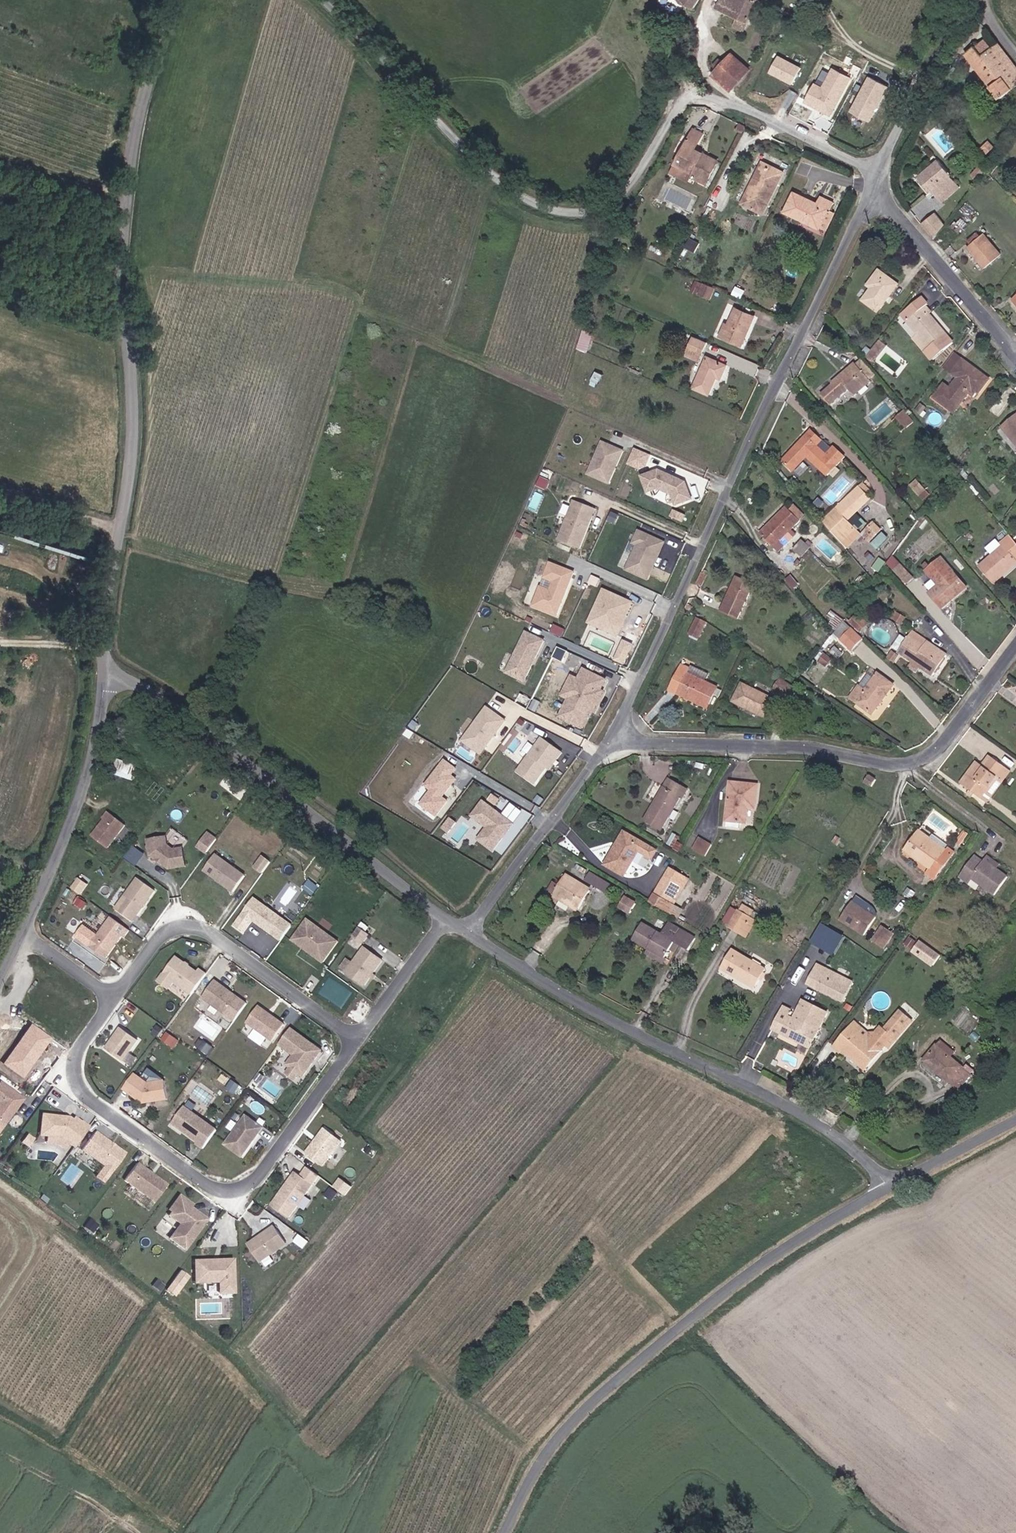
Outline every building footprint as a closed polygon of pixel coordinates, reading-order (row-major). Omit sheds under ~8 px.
[(690,15),(699,0),(666,0),(690,15)] [(716,14),(748,27),(760,0),(722,0),(716,14)] [(713,35),(721,40),(724,34),(716,30),(713,35)] [(731,38),(724,34),(721,40),(728,44),(731,38)] [(972,73),(1000,101),(1015,85),(1015,75),(992,51),(986,57),(978,49),(969,59),(978,67),(972,73)] [(732,58),(728,65),(722,75),(718,80),(720,81),(738,89),(751,69),(732,58)] [(722,75),(728,65),(717,59),(712,69),(722,75)] [(776,59),(768,75),(790,86),(799,70),(776,59)] [(962,64),(972,73),(978,67),(969,59),(962,64)] [(812,85),(803,102),(811,107),(813,104),(821,109),(820,111),(828,115),(847,78),(829,69),(820,89),(812,85)] [(885,85),(866,76),(848,111),(868,120),(885,85)] [(704,157),(706,154),(698,150),(709,132),(700,127),(679,163),(695,172),(696,170),(702,174),(698,179),(708,185),(721,163),(712,157),(709,161),(704,157)] [(760,166),(780,175),(781,172),(759,161),(750,178),(754,179),(760,166)] [(915,181),(926,195),(933,190),(939,197),(953,186),(936,164),(915,181)] [(761,213),(780,175),(760,166),(754,179),(750,178),(738,203),(761,213)] [(959,192),(953,186),(939,197),(932,203),(938,209),(959,192)] [(926,195),(932,203),(939,197),(933,190),(926,195)] [(817,205),(791,193),(782,213),(818,229),(826,212),(828,212),(832,205),(820,199),(817,205)] [(936,210),(922,223),(934,236),(948,224),(936,210)] [(983,235),(966,248),(982,270),(999,256),(983,235)] [(891,288),(872,276),(863,290),(867,293),(858,306),(873,316),(891,288)] [(708,301),(714,290),(703,284),(696,297),(708,301)] [(1006,301),(1015,314),(1015,293),(1006,301)] [(920,297),(904,311),(910,319),(903,325),(915,338),(911,342),(931,365),(952,346),(926,318),(929,314),(923,308),(927,305),(920,297)] [(738,334),(740,335),(748,319),(732,311),(723,327),(719,325),(713,336),(730,346),(738,334)] [(910,319),(904,311),(897,318),(903,325),(910,319)] [(593,328),(583,324),(577,343),(586,347),(593,328)] [(694,338),(686,353),(700,360),(708,346),(694,338)] [(871,343),(862,356),(868,360),(877,348),(871,343)] [(698,366),(700,360),(686,353),(683,358),(698,366)] [(950,370),(957,362),(949,356),(943,365),(950,370)] [(985,383),(957,362),(950,370),(943,365),(940,369),(955,381),(948,391),(941,386),(932,400),(938,406),(945,396),(959,404),(964,397),(970,401),(975,394),(977,395),(985,383)] [(689,392),(703,400),(713,383),(718,386),(725,374),(705,363),(689,392)] [(850,401),(862,390),(865,387),(848,368),(826,388),(829,391),(818,402),(826,410),(844,394),(850,401)] [(951,415),(959,404),(945,396),(938,406),(951,415)] [(896,417),(906,428),(915,420),(905,409),(896,417)] [(1001,426),(1015,443),(1015,415),(1014,414),(1001,426)] [(832,452),(828,456),(821,462),(811,451),(818,445),(808,435),(779,465),(789,475),(803,461),(821,481),(840,463),(832,452)] [(587,472),(608,482),(622,450),(601,440),(587,472)] [(828,456),(818,445),(811,451),(821,462),(828,456)] [(683,481),(656,469),(640,474),(646,491),(656,487),(669,494),(673,504),(689,498),(683,481)] [(910,491),(917,484),(914,481),(906,488),(910,491)] [(917,484),(910,491),(916,498),(923,491),(917,484)] [(856,485),(832,507),(846,521),(869,500),(856,485)] [(573,504),(556,543),(578,553),(595,513),(573,504)] [(846,521),(832,507),(817,520),(844,549),(859,536),(846,521)] [(759,536),(771,549),(798,524),(787,511),(759,536)] [(871,521),(867,526),(875,535),(880,531),(871,521)] [(875,535),(867,526),(860,532),(868,542),(875,535)] [(1010,530),(1001,538),(1004,541),(980,562),(994,578),(1015,557),(1015,537),(1010,530)] [(872,543),(879,549),(890,537),(884,531),(872,543)] [(656,556),(660,548),(636,536),(631,548),(635,550),(624,574),(644,583),(650,571),(648,570),(654,555),(656,556)] [(940,553),(930,563),(942,577),(936,582),(928,589),(943,606),(953,597),(949,592),(963,579),(940,553)] [(909,583),(916,576),(894,555),(887,562),(909,583)] [(924,568),(936,582),(942,577),(930,563),(924,568)] [(538,591),(530,610),(554,619),(571,576),(548,567),(542,582),(551,586),(548,595),(538,591)] [(735,578),(729,591),(733,593),(739,580),(735,578)] [(967,584),(963,579),(949,592),(953,597),(967,584)] [(733,621),(751,586),(739,580),(733,593),(729,591),(718,614),(733,621)] [(601,593),(586,626),(598,631),(600,625),(615,632),(621,618),(623,619),(629,606),(601,593)] [(867,622),(852,608),(846,616),(860,630),(867,622)] [(600,625),(598,631),(615,638),(623,619),(621,618),(615,632),(600,625)] [(703,623),(693,619),(686,636),(695,640),(703,623)] [(846,622),(835,634),(853,650),(864,638),(846,622)] [(917,637),(919,633),(911,627),(908,631),(917,637)] [(917,637),(908,631),(898,648),(934,671),(946,651),(919,633),(917,637)] [(542,645),(524,636),(515,654),(517,655),(515,660),(512,659),(504,675),(516,680),(517,679),(523,682),(530,668),(528,667),(530,662),(533,663),(542,645)] [(622,645),(613,663),(621,667),(630,649),(622,645)] [(564,659),(567,650),(558,647),(555,656),(564,659)] [(703,684),(703,682),(707,675),(688,665),(686,670),(684,675),(703,684)] [(684,695),(682,699),(704,709),(714,688),(703,682),(703,684),(684,675),(686,670),(679,666),(669,687),(684,695)] [(891,682),(877,671),(864,688),(858,683),(849,696),(869,711),(891,682)] [(581,673),(576,683),(580,685),(585,674),(581,673)] [(580,685),(576,683),(566,702),(570,704),(561,722),(579,731),(589,711),(591,712),(600,695),(597,693),(603,683),(585,674),(580,685)] [(516,680),(504,675),(504,676),(522,685),(523,682),(517,679),(516,680)] [(771,689),(778,692),(783,680),(777,677),(771,689)] [(566,702),(576,683),(570,680),(560,699),(566,702)] [(796,686),(783,680),(778,692),(790,698),(796,686)] [(774,700),(742,685),(736,699),(746,704),(743,708),(759,716),(760,712),(767,715),(774,700)] [(684,695),(669,687),(667,692),(682,699),(684,695)] [(570,704),(566,702),(557,720),(561,722),(570,704)] [(485,709),(464,738),(483,751),(503,723),(485,709)] [(483,751),(464,738),(460,743),(479,756),(483,751)] [(539,741),(515,774),(532,786),(543,771),(551,761),(554,763),(559,756),(539,741)] [(978,762),(961,785),(967,789),(965,791),(970,794),(972,792),(976,795),(993,772),(1001,777),(1007,765),(986,751),(978,762)] [(956,781),(961,785),(978,762),(973,758),(956,781)] [(134,778),(137,763),(117,759),(115,774),(134,778)] [(551,761),(543,771),(547,773),(554,763),(551,761)] [(429,793),(419,807),(434,818),(445,804),(440,800),(454,782),(449,778),(454,772),(443,763),(423,788),(429,793)] [(984,799),(1001,777),(993,772),(976,795),(984,799)] [(662,793),(659,791),(641,826),(657,834),(675,800),(678,802),(683,794),(666,785),(662,793)] [(751,809),(751,787),(724,786),(723,824),(742,825),(742,809),(751,809)] [(493,792),(489,800),(497,804),(500,796),(493,792)] [(511,826),(481,803),(469,818),(485,830),(476,841),(491,853),(500,840),(500,837),(503,832),(506,834),(511,826)] [(104,821),(90,837),(104,850),(124,828),(108,814),(102,820),(104,821)] [(449,831),(455,819),(449,817),(444,828),(449,831)] [(622,831),(606,861),(624,871),(636,847),(651,856),(655,848),(622,831)] [(925,844),(927,841),(916,834),(904,851),(915,858),(913,861),(928,871),(939,855),(925,844)] [(207,836),(204,840),(212,846),(215,842),(207,836)] [(164,839),(146,842),(148,857),(167,871),(183,868),(180,850),(171,852),(165,847),(164,839)] [(197,850),(205,855),(212,846),(204,840),(197,850)] [(696,842),(690,853),(701,859),(707,848),(696,842)] [(138,864),(144,851),(133,845),(126,858),(138,864)] [(972,874),(997,891),(1010,872),(985,854),(983,858),(975,852),(960,874),(968,879),(972,874)] [(213,856),(202,872),(231,894),(243,878),(213,856)] [(261,859),(253,870),(261,875),(268,864),(261,859)] [(667,900),(681,875),(669,868),(663,877),(654,893),(667,900)] [(585,879),(607,892),(613,883),(591,869),(585,879)] [(552,895),(560,900),(562,897),(573,903),(571,905),(579,910),(590,891),(563,875),(552,895)] [(681,875),(667,900),(674,904),(683,888),(688,879),(681,875)] [(79,877),(73,887),(82,893),(89,883),(79,877)] [(137,880),(119,905),(124,908),(119,914),(132,923),(154,892),(137,880)] [(633,910),(638,900),(626,895),(621,904),(633,910)] [(569,908),(571,905),(573,903),(562,897),(560,900),(559,903),(569,908)] [(252,900),(233,926),(244,934),(252,923),(270,936),(277,941),(288,926),(281,921),(252,900)] [(742,902),(739,908),(751,915),(754,909),(742,902)] [(851,902),(839,919),(863,935),(875,917),(851,902)] [(119,905),(115,911),(119,914),(124,908),(119,905)] [(740,934),(751,915),(739,908),(728,928),(740,934)] [(757,918),(751,915),(740,934),(747,938),(757,918)] [(324,917),(319,923),(327,930),(332,924),(324,917)] [(110,920),(89,949),(105,961),(121,938),(123,939),(128,933),(110,920)] [(305,920),(290,942),(321,964),(336,943),(305,920)] [(661,934),(643,924),(634,941),(650,950),(667,959),(676,942),(691,951),(697,939),(668,923),(661,934)] [(844,935),(821,923),(809,944),(832,957),(844,935)] [(894,934),(881,926),(872,940),(884,949),(894,934)] [(356,929),(350,937),(361,945),(366,937),(356,929)] [(921,939),(912,951),(934,965),(942,954),(921,939)] [(362,949),(344,974),(362,987),(381,961),(362,949)] [(670,963),(667,959),(650,950),(649,958),(668,968),(670,963)] [(726,970),(749,984),(751,981),(762,988),(772,971),(736,951),(726,970)] [(157,982),(167,990),(173,981),(175,979),(183,985),(182,987),(191,994),(205,973),(198,969),(196,972),(175,956),(157,982)] [(828,983),(832,975),(816,965),(811,974),(828,983)] [(828,983),(811,974),(806,984),(842,1003),(851,985),(832,975),(828,983)] [(761,990),(762,988),(751,981),(749,984),(761,990)] [(224,1016),(236,998),(213,982),(201,1000),(224,1016)] [(781,1007),(769,1030),(808,1049),(826,1013),(802,1001),(793,1019),(786,1016),(789,1011),(781,1007)] [(256,1006),(244,1022),(269,1041),(281,1024),(256,1006)] [(900,1012),(891,1022),(901,1031),(910,1021),(900,1012)] [(840,1048),(864,1069),(891,1038),(883,1031),(879,1028),(870,1038),(867,1042),(855,1033),(858,1029),(850,1022),(830,1046),(836,1052),(840,1048)] [(891,1022),(883,1031),(891,1038),(893,1040),(901,1031),(891,1022)] [(52,1038),(31,1024),(4,1062),(25,1077),(52,1038)] [(870,1038),(858,1029),(855,1033),(867,1042),(870,1038)] [(119,1030),(104,1051),(122,1063),(137,1041),(119,1030)] [(293,1056),(285,1066),(289,1068),(298,1075),(302,1078),(321,1051),(290,1030),(278,1046),(293,1056)] [(166,1034),(162,1041),(169,1047),(174,1040),(166,1034)] [(939,1041),(935,1047),(954,1063),(959,1057),(939,1041)] [(203,1043),(198,1050),(206,1056),(210,1049),(203,1043)] [(935,1047),(923,1062),(954,1086),(965,1071),(954,1063),(935,1047)] [(289,1068),(283,1077),(292,1083),(298,1075),(289,1068)] [(134,1076),(123,1091),(142,1105),(167,1102),(166,1084),(149,1087),(134,1076)] [(0,1086),(0,1126),(3,1128),(22,1102),(0,1086)] [(54,1086),(46,1098),(56,1105),(65,1093),(54,1086)] [(216,1131),(184,1109),(172,1125),(198,1143),(196,1145),(203,1150),(216,1131)] [(246,1117),(225,1146),(242,1158),(262,1129),(246,1117)] [(68,1120),(41,1118),(40,1138),(47,1138),(61,1139),(68,1144),(74,1149),(88,1129),(81,1124),(80,1125),(79,1128),(72,1123),(68,1120)] [(323,1129),(304,1154),(321,1167),(340,1142),(323,1129)] [(124,1156),(94,1134),(81,1152),(111,1174),(124,1156)] [(61,1139),(47,1138),(47,1146),(58,1147),(63,1150),(68,1144),(61,1139)] [(135,1180),(130,1186),(154,1204),(166,1186),(136,1165),(128,1176),(135,1180)] [(335,1185),(346,1195),(353,1186),(342,1176),(335,1185)] [(288,1181),(272,1204),(289,1217),(305,1194),(288,1181)] [(338,1193),(330,1187),(324,1195),(332,1201),(338,1193)] [(180,1201),(190,1209),(192,1206),(179,1197),(168,1211),(171,1213),(180,1201)] [(180,1225),(169,1240),(184,1251),(206,1221),(190,1209),(180,1201),(171,1213),(168,1217),(180,1225)] [(274,1227),(247,1246),(259,1263),(286,1244),(274,1227)] [(232,1261),(194,1262),(195,1284),(219,1282),(220,1294),(234,1293),(232,1261)]
